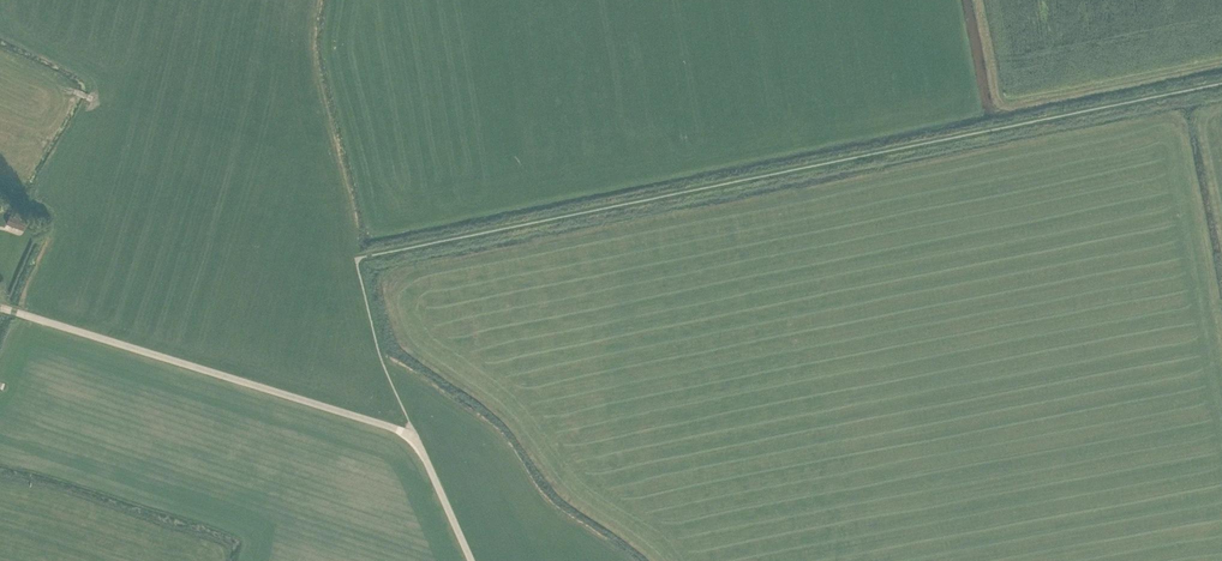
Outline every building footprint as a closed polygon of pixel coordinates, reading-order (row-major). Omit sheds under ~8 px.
[(9,210),(6,220),(25,225),(28,215),(9,210)]
